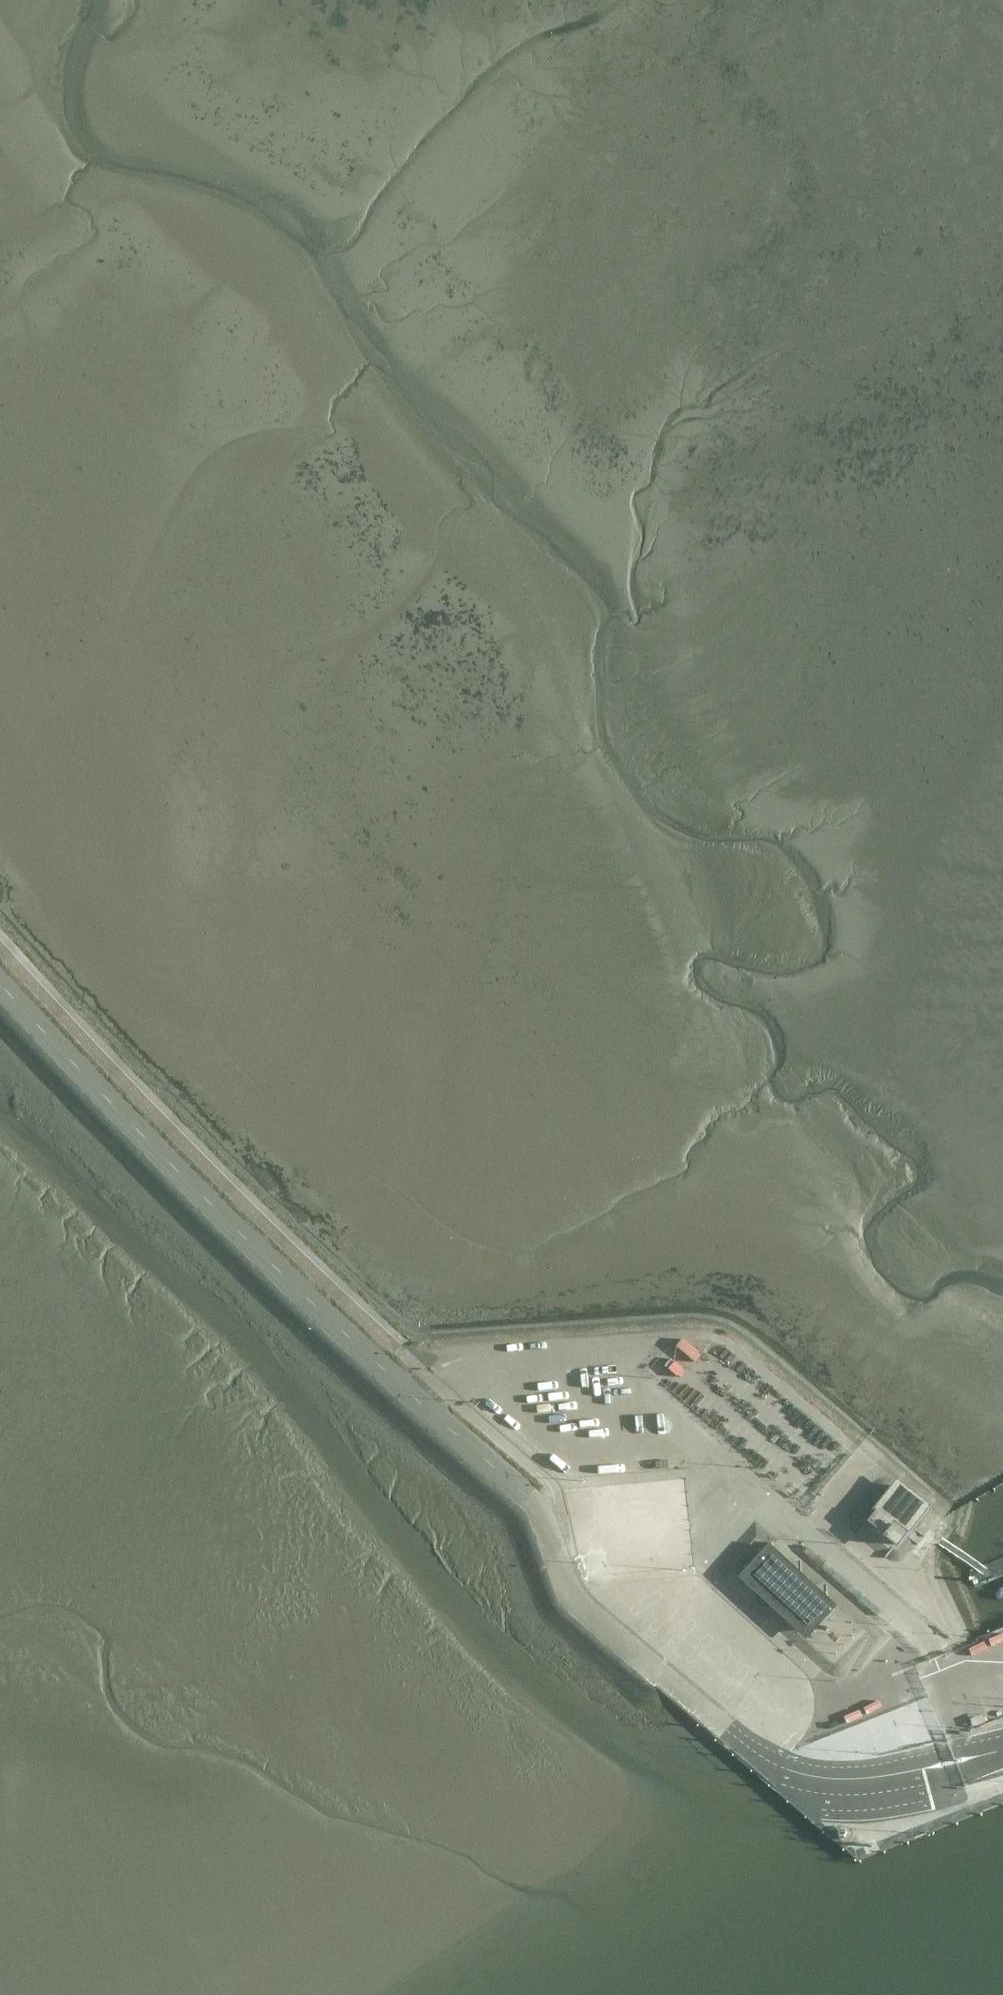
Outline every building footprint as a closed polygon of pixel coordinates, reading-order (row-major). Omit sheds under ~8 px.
[(703,1367),(719,1350),(710,1342),(695,1359),(703,1367)] [(923,1509),(893,1486),(865,1522),(895,1546),(923,1509)] [(823,1617),(819,1589),(793,1565),(779,1565),(762,1550),(747,1568),(763,1583),(766,1596),(793,1620),(823,1617)]
